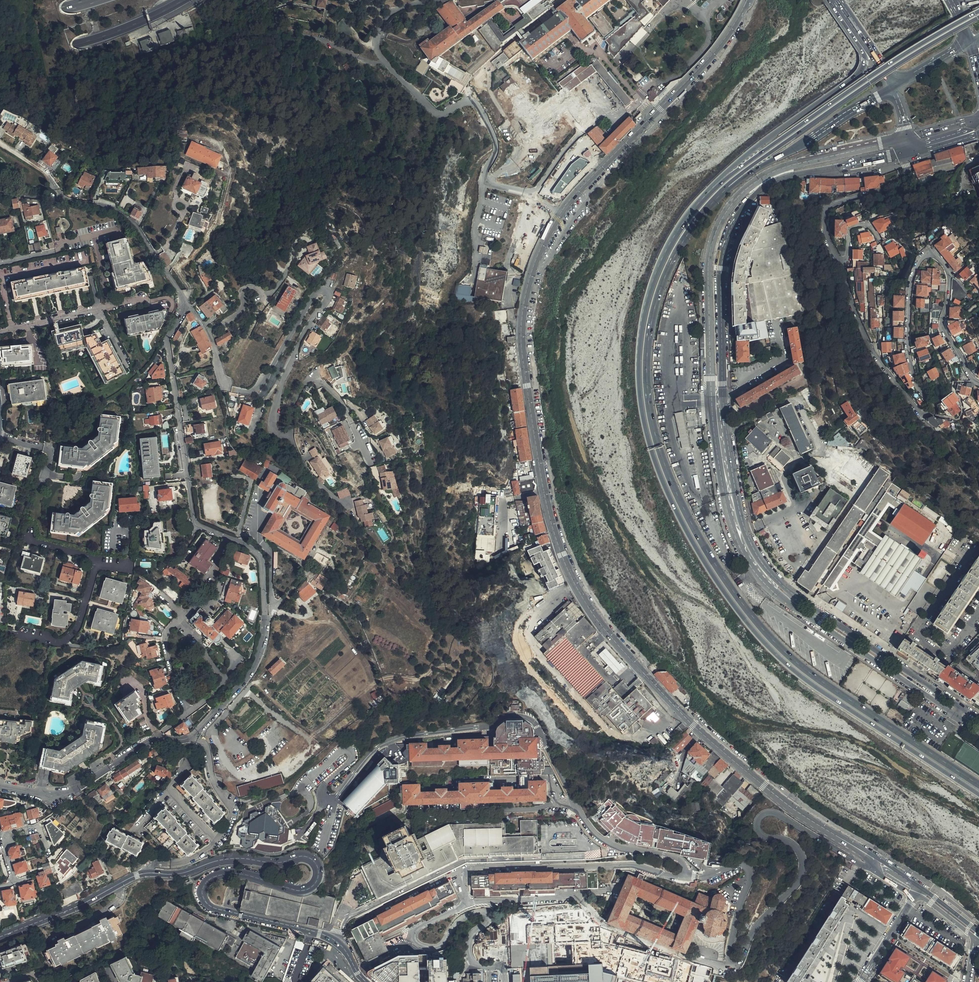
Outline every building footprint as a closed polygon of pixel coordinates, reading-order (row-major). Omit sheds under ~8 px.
[(428,56),(429,58),(432,62),(439,57),(474,30),(468,21),(456,7),(459,4),(462,6),(477,3),(477,6),(485,4),(484,2),(493,0),(451,0),(438,9),(450,27),(430,41),(428,39),(419,45),(422,49),(423,50),(428,56)] [(432,62),(465,81),(467,83),(474,72),(495,53),(502,47),(500,45),(508,39),(504,34),(492,18),(505,8),(501,3),(499,0),(496,0),(468,21),(474,30),(477,28),(490,47),(463,72),(439,57),(432,62)] [(523,6),(524,6),(534,20),(549,8),(556,17),(521,44),(533,60),(571,29),(581,42),(595,32),(585,19),(588,17),(603,37),(608,32),(612,29),(600,12),(595,15),(593,13),(610,0),(553,0),(550,2),(548,0),(531,0),(523,6)] [(632,11),(614,27),(614,29),(636,12),(638,14),(605,40),(610,45),(608,46),(608,51),(614,58),(630,40),(642,27),(644,26),(667,0),(650,0),(643,6),(638,0),(623,0),(632,11)] [(644,26),(645,28),(671,0),(667,0),(644,26)] [(504,34),(508,39),(534,20),(524,6),(521,9),(526,17),(504,34)] [(349,30),(350,29),(343,22),(342,22),(340,20),(338,22),(337,24),(337,25),(336,26),(336,28),(336,29),(337,30),(337,32),(338,33),(339,34),(341,34),(342,35),(343,35),(344,36),(345,35),(346,35),(347,35),(348,35),(349,34),(350,34),(351,32),(349,30)] [(192,27),(176,31),(178,38),(194,33),(192,27)] [(650,34),(642,27),(630,40),(638,48),(650,34)] [(170,30),(157,35),(162,46),(174,41),(170,30)] [(311,46),(313,40),(301,37),(300,43),(311,46)] [(151,38),(139,42),(143,53),(155,49),(151,38)] [(502,66),(523,50),(516,41),(504,50),(506,52),(491,63),(493,65),(494,65),(498,69),(502,66)] [(581,58),(576,53),(552,72),(553,73),(550,75),(552,78),(556,75),(556,77),(581,58)] [(545,121),(554,114),(565,105),(567,107),(606,154),(636,124),(629,118),(606,141),(602,135),(605,132),(573,94),(570,97),(567,93),(597,71),(626,106),(632,101),(618,84),(608,72),(597,59),(592,58),(591,59),(594,62),(588,66),(585,62),(558,83),(561,86),(558,89),(560,91),(536,110),(512,78),(502,66),(498,69),(491,75),(501,87),(530,124),(533,129),(535,132),(544,125),(547,123),(545,121)] [(644,76),(630,59),(622,65),(636,82),(644,76)] [(342,65),(347,74),(350,72),(351,71),(346,62),(342,65)] [(430,65),(450,78),(464,87),(465,86),(467,83),(465,81),(432,62),(430,65)] [(610,71),(608,72),(618,84),(619,83),(610,71)] [(661,92),(656,86),(654,86),(652,89),(652,90),(651,90),(649,91),(649,92),(651,94),(651,95),(650,96),(650,98),(652,101),(661,92)] [(18,137),(23,129),(16,125),(15,126),(10,123),(5,132),(11,136),(13,134),(18,137)] [(18,137),(25,142),(24,143),(28,146),(33,139),(30,137),(31,134),(23,129),(18,137)] [(191,141),(185,155),(217,168),(223,154),(191,141)] [(589,149),(587,150),(581,141),(570,153),(575,158),(576,158),(572,162),(573,163),(579,168),(581,166),(587,170),(596,159),(589,149)] [(978,141),(964,146),(965,156),(971,154),(971,155),(978,152),(978,145),(978,141)] [(40,157),(36,162),(40,165),(43,161),(49,166),(56,157),(52,154),(56,149),(50,144),(43,153),(46,155),(42,159),(40,157)] [(965,156),(964,146),(949,151),(953,165),(964,162),(966,162),(965,156)] [(954,169),(953,165),(949,151),(934,156),(936,160),(931,161),(934,175),(954,169)] [(919,180),(934,175),(931,161),(931,160),(924,162),(913,166),(919,180)] [(572,162),(571,161),(565,168),(566,170),(556,182),(564,188),(575,176),(581,169),(579,168),(573,163),(572,162)] [(970,177),(974,183),(977,182),(978,187),(978,164),(971,167),(972,169),(968,171),(970,177)] [(164,177),(165,167),(137,168),(138,175),(146,175),(146,178),(164,177)] [(92,181),(94,177),(84,172),(82,177),(81,176),(77,184),(82,187),(83,184),(90,187),(92,182),(92,181)] [(207,187),(206,185),(197,180),(198,177),(194,175),(192,177),(189,175),(183,187),(184,188),(183,189),(188,192),(189,190),(195,194),(195,193),(203,197),(207,190),(207,189),(207,188),(207,187)] [(865,178),(859,178),(861,189),(861,192),(867,191),(866,189),(879,187),(878,184),(884,183),(883,175),(878,176),(877,177),(876,177),(875,177),(874,177),(873,177),(870,177),(868,177),(866,178),(865,178)] [(564,188),(569,193),(580,180),(575,176),(564,188)] [(859,178),(845,179),(845,191),(855,190),(861,189),(859,178)] [(810,192),(820,192),(821,179),(810,179),(810,184),(810,192)] [(821,179),(820,192),(831,192),(832,186),(834,186),(835,179),(821,179)] [(845,179),(835,179),(834,186),(835,191),(845,191),(845,179)] [(868,206),(863,198),(853,201),(859,211),(868,206)] [(22,201),(18,202),(18,203),(19,209),(20,212),(24,211),(25,217),(40,214),(39,206),(30,207),(29,207),(29,206),(27,205),(25,204),(24,204),(23,204),(22,201)] [(847,212),(843,206),(838,208),(842,215),(847,212)] [(136,220),(140,213),(133,207),(129,216),(136,220)] [(732,310),(733,327),(735,327),(747,324),(764,321),(797,315),(805,313),(790,258),(781,222),(765,226),(771,213),(758,207),(741,245),(734,264),(732,284),(732,310)] [(208,228),(210,221),(202,219),(203,216),(192,212),(188,225),(191,226),(191,225),(197,227),(196,230),(202,232),(202,231),(205,232),(207,227),(208,228)] [(541,217),(527,213),(523,228),(537,232),(541,217)] [(848,227),(857,223),(855,217),(846,221),(848,225),(848,227)] [(872,223),(879,232),(887,227),(885,225),(891,222),(889,218),(883,222),(881,217),(872,223)] [(0,221),(0,234),(14,231),(11,219),(0,221)] [(847,231),(847,228),(846,225),(845,224),(844,225),(844,222),(842,221),(835,222),(835,238),(842,238),(842,236),(844,236),(846,235),(847,231)] [(44,225),(36,227),(38,237),(46,235),(44,225)] [(883,239),(890,238),(885,230),(879,234),(883,239)] [(871,241),(869,232),(860,234),(860,236),(859,236),(860,243),(871,241)] [(940,252),(952,242),(945,234),(940,237),(942,240),(935,246),(940,252)] [(931,246),(933,245),(939,241),(936,237),(927,244),(928,244),(931,246)] [(143,269),(141,263),(136,264),(135,264),(133,264),(133,265),(131,266),(125,240),(106,244),(113,272),(111,273),(115,289),(123,287),(124,288),(130,286),(130,285),(134,285),(135,285),(149,282),(147,277),(148,277),(147,273),(146,273),(145,269),(143,269)] [(887,245),(883,240),(881,242),(884,247),(884,246),(890,256),(898,252),(897,248),(899,247),(897,244),(895,246),(893,241),(887,245)] [(956,248),(952,242),(940,252),(948,262),(953,258),(950,254),(956,248)] [(315,268),(319,264),(322,263),(330,260),(328,254),(323,256),(320,246),(311,249),(314,256),(314,258),(311,259),(310,258),(302,267),(304,269),(306,267),(311,270),(314,267),(315,268)] [(907,255),(902,247),(899,249),(904,257),(907,255)] [(852,260),(852,268),(855,268),(856,269),(862,268),(866,268),(866,262),(857,262),(858,259),(862,259),(862,250),(852,250),(852,260)] [(164,253),(158,257),(159,259),(164,267),(171,263),(164,253)] [(883,264),(883,258),(881,257),(881,253),(872,253),(872,264),(883,264)] [(959,273),(963,270),(958,264),(961,261),(958,258),(955,261),(953,258),(948,262),(958,274),(959,273)] [(322,263),(319,264),(315,268),(314,267),(311,270),(306,267),(304,269),(311,275),(322,263)] [(972,269),(974,267),(971,264),(963,270),(959,273),(965,280),(972,274),(969,271),(972,269)] [(470,286),(457,285),(454,302),(468,301),(483,300),(483,297),(491,298),(502,300),(507,272),(486,268),(479,267),(474,295),(469,294),(470,286)] [(89,286),(85,268),(13,283),(16,300),(33,297),(57,292),(77,288),(89,286)] [(862,268),(856,269),(857,293),(860,303),(865,303),(863,282),(863,281),(862,268)] [(869,268),(866,268),(862,268),(863,281),(866,280),(865,273),(874,272),(874,271),(874,268),(869,268)] [(932,268),(928,268),(928,271),(922,271),(921,280),(931,281),(932,268)] [(946,283),(939,282),(940,272),(936,272),(936,269),(932,268),(931,281),(931,284),(939,285),(939,291),(946,291),(946,290),(946,289),(946,288),(946,287),(946,286),(946,285),(946,284),(946,283)] [(213,282),(206,271),(199,276),(206,287),(213,282)] [(355,277),(347,274),(344,287),(352,289),(355,277)] [(978,276),(975,278),(970,282),(976,288),(978,292),(978,276)] [(913,283),(913,284),(916,285),(916,295),(926,295),(926,284),(913,283)] [(279,303),(288,309),(298,293),(290,287),(279,303)] [(978,294),(978,292),(976,288),(970,293),(972,296),(973,297),(976,294),(977,296),(978,294)] [(206,301),(216,312),(219,316),(222,313),(224,314),(230,308),(216,294),(211,298),(207,301),(206,301)] [(903,307),(903,296),(893,296),(893,306),(903,307)] [(344,301),(338,298),(332,309),(339,313),(341,307),(344,301)] [(928,307),(928,298),(916,299),(916,307),(928,307)] [(209,318),(216,312),(206,301),(199,307),(209,318)] [(285,312),(288,309),(279,303),(277,306),(285,312)] [(956,318),(956,320),(960,320),(959,307),(956,307),(955,308),(950,308),(950,318),(956,318)] [(876,308),(870,308),(871,330),(878,329),(878,331),(880,330),(880,329),(879,329),(879,318),(876,318),(876,308)] [(507,320),(507,310),(495,311),(496,321),(507,320)] [(157,328),(166,315),(166,311),(155,313),(155,312),(152,312),(150,312),(150,314),(135,316),(134,315),(132,316),(129,316),(130,317),(124,318),(127,335),(131,334),(131,333),(142,331),(142,332),(150,331),(150,330),(157,328)] [(902,321),(903,311),(893,311),(893,322),(902,321)] [(195,319),(190,312),(186,315),(190,321),(190,322),(195,319)] [(326,334),(328,332),(328,331),(328,328),(330,325),(331,323),(324,319),(318,330),(326,334)] [(966,328),(963,323),(960,324),(960,322),(947,322),(948,326),(947,327),(952,335),(966,328)] [(510,337),(508,324),(500,325),(500,338),(502,338),(503,343),(513,342),(513,336),(510,337)] [(735,327),(736,343),(749,340),(747,324),(735,327)] [(902,338),(902,325),(893,327),(893,338),(902,338)] [(124,374),(107,340),(101,343),(95,333),(83,337),(80,326),(76,327),(59,331),(51,333),(55,351),(87,344),(107,382),(124,374)] [(208,351),(211,349),(209,343),(201,328),(200,326),(194,330),(191,332),(194,335),(198,344),(200,343),(204,350),(207,348),(208,351)] [(802,362),(796,327),(787,329),(793,364),(802,362)] [(181,332),(177,331),(174,337),(172,339),(176,342),(181,332)] [(229,332),(215,340),(217,346),(232,338),(229,332)] [(927,335),(916,339),(917,343),(915,343),(916,348),(925,346),(926,344),(925,340),(929,339),(927,335)] [(946,342),(942,337),(941,338),(939,335),(932,338),(935,347),(946,342)] [(307,347),(310,349),(312,345),(316,348),(318,343),(320,340),(313,336),(307,347)] [(977,349),(972,340),(962,346),(966,353),(968,352),(969,353),(977,349)] [(748,342),(736,343),(737,363),(749,362),(748,342)] [(197,345),(201,352),(202,354),(205,353),(204,350),(200,343),(198,344),(197,345)] [(891,352),(890,343),(882,343),(882,352),(891,352)] [(1,365),(33,363),(31,344),(0,347),(0,357),(1,365)] [(520,384),(515,344),(507,345),(507,349),(506,349),(511,387),(520,386),(520,384)] [(930,357),(926,349),(917,353),(918,356),(917,357),(918,362),(930,357)] [(955,356),(949,349),(942,354),(947,362),(955,356)] [(904,362),(902,353),(892,356),(894,364),(904,362)] [(907,363),(906,362),(893,368),(896,372),(897,372),(900,378),(901,377),(907,373),(909,372),(907,363)] [(164,377),(162,364),(159,365),(155,370),(152,368),(149,373),(151,375),(152,378),(164,377)] [(337,384),(349,381),(344,364),(329,368),(332,379),(336,378),(337,384)] [(740,408),(799,373),(795,365),(736,400),(740,408)] [(938,376),(934,368),(927,372),(931,380),(938,376)] [(907,373),(901,377),(904,383),(905,383),(908,388),(912,385),(909,379),(910,378),(907,373)] [(204,386),(207,382),(202,379),(202,380),(196,377),(192,383),(201,389),(203,386),(204,386)] [(46,399),(43,379),(9,384),(12,404),(46,399)] [(971,389),(974,386),(971,383),(967,383),(966,387),(957,385),(956,391),(961,392),(960,395),(968,397),(970,389),(971,389)] [(160,400),(159,391),(160,391),(160,387),(145,389),(147,403),(155,402),(155,401),(160,400)] [(524,411),(521,389),(510,390),(513,412),(524,411)] [(953,393),(938,404),(944,412),(959,401),(953,393)] [(971,410),(977,404),(971,395),(962,401),(971,410)] [(215,407),(212,396),(198,399),(201,409),(205,408),(206,410),(215,407)] [(849,417),(855,412),(848,401),(841,405),(849,417)] [(958,406),(961,409),(960,408),(959,401),(944,412),(946,415),(950,413),(952,416),(960,410),(957,407),(958,406)] [(809,448),(792,403),(782,408),(799,452),(809,448)] [(247,424),(252,408),(243,405),(237,421),(247,424)] [(331,408),(322,412),(323,413),(316,417),(320,425),(336,418),(331,408)] [(778,408),(766,415),(769,419),(780,412),(778,408)] [(526,425),(524,411),(513,412),(516,427),(526,425)] [(844,420),(848,425),(859,418),(855,412),(849,417),(844,420)] [(382,422),(381,423),(377,424),(376,420),(373,414),(365,417),(370,432),(384,428),(382,422)] [(113,441),(116,417),(100,415),(98,436),(99,437),(95,440),(95,439),(86,446),(87,447),(82,450),(81,449),(61,447),(59,462),(83,465),(87,462),(88,464),(110,446),(109,445),(113,441)] [(162,425),(161,415),(149,416),(149,419),(144,420),(145,425),(150,425),(162,425)] [(944,427),(949,425),(944,419),(937,419),(935,416),(927,419),(926,420),(935,427),(941,424),(944,427)] [(119,418),(116,417),(113,441),(109,445),(110,446),(116,441),(119,418)] [(206,435),(204,423),(193,424),(194,431),(195,431),(196,436),(206,435)] [(335,428),(330,430),(332,437),(333,440),(335,446),(343,443),(346,443),(344,439),(344,436),(341,426),(335,428)] [(772,441),(756,426),(745,438),(761,453),(772,441)] [(516,439),(527,437),(526,427),(514,429),(516,439)] [(383,443),(386,442),(387,441),(386,437),(374,442),(381,459),(390,455),(388,449),(386,450),(383,443)] [(521,463),(531,462),(528,444),(527,437),(516,439),(521,463)] [(159,479),(155,439),(139,440),(143,480),(159,479)] [(221,453),(219,441),(203,444),(205,455),(213,453),(213,455),(221,453)] [(113,449),(110,446),(88,464),(90,467),(113,449)] [(317,454),(314,449),(308,452),(312,458),(317,454)] [(791,458),(781,450),(774,458),(784,467),(791,458)] [(26,477),(31,458),(18,454),(12,473),(26,477)] [(327,472),(317,457),(308,463),(318,478),(327,472)] [(254,479),(261,468),(245,459),(239,470),(254,479)] [(212,476),(210,464),(202,465),(203,477),(212,476)] [(786,501),(782,492),(778,493),(764,465),(750,471),(760,491),(752,495),(753,500),(752,501),(754,514),(757,515),(786,501)] [(823,485),(820,477),(817,479),(812,467),(792,475),(800,494),(823,485)] [(811,591),(889,475),(879,468),(808,572),(805,570),(797,581),(803,586),(811,591)] [(390,470),(386,471),(379,473),(382,480),(383,490),(392,488),(394,488),(390,470)] [(262,481),(258,486),(268,492),(277,476),(270,472),(263,482),(262,481)] [(510,481),(512,489),(513,494),(536,490),(534,478),(510,481)] [(78,529),(101,511),(100,510),(104,507),(106,483),(91,481),(88,502),(89,503),(86,506),(85,505),(76,512),(77,513),(73,516),(72,515),(51,512),(49,527),(74,530),(77,528),(78,529)] [(100,510),(101,511),(107,507),(109,483),(106,483),(104,507),(100,510)] [(16,488),(0,484),(0,502),(11,505),(16,488)] [(172,498),(170,488),(166,488),(166,487),(161,487),(161,489),(158,489),(159,494),(158,494),(159,499),(172,498)] [(394,488),(392,488),(395,496),(398,495),(399,497),(401,496),(397,487),(394,488)] [(342,497),(350,494),(348,488),(340,491),(342,497)] [(815,521),(817,519),(824,524),(823,526),(828,530),(848,501),(830,489),(810,518),(815,521)] [(300,500),(287,492),(281,500),(284,502),(282,505),(279,503),(273,514),(262,534),(305,559),(328,517),(308,504),(309,501),(302,497),(300,500)] [(900,510),(904,504),(886,492),(823,584),(829,588),(848,559),(851,561),(863,569),(882,541),(868,531),(887,502),(900,510)] [(139,510),(138,503),(136,503),(135,493),(129,494),(129,498),(117,499),(118,511),(139,510)] [(493,537),(495,499),(497,499),(497,496),(484,496),(484,498),(478,498),(476,537),(493,537)] [(540,514),(537,496),(527,498),(531,516),(540,514)] [(361,522),(370,520),(372,519),(371,513),(366,514),(364,505),(362,505),(360,499),(352,501),(358,523),(361,522)] [(516,509),(520,527),(530,525),(528,517),(525,500),(514,500),(516,509)] [(898,512),(900,510),(887,502),(868,531),(882,541),(883,538),(871,531),(888,506),(898,512)] [(935,525),(904,504),(900,510),(898,512),(893,521),(924,542),(935,525)] [(103,514),(101,511),(78,529),(80,532),(103,514)] [(542,523),(540,514),(531,516),(532,525),(542,523)] [(11,519),(0,515),(0,535),(6,536),(11,519)] [(371,526),(370,520),(361,522),(363,528),(371,526)] [(164,552),(163,548),(160,521),(152,522),(152,526),(150,530),(145,530),(144,549),(164,552)] [(532,525),(535,535),(545,532),(542,523),(532,525)] [(213,536),(208,533),(187,561),(203,573),(211,564),(207,560),(216,548),(209,542),(213,536)] [(537,537),(540,545),(548,543),(548,542),(546,534),(537,537)] [(921,561),(885,536),(883,538),(882,541),(863,569),(861,572),(898,597),(921,561)] [(40,549),(25,544),(23,549),(38,554),(40,549)] [(527,550),(527,551),(530,558),(531,557),(534,565),(535,564),(537,568),(538,568),(539,569),(538,570),(537,571),(538,573),(543,570),(547,568),(555,564),(549,549),(542,552),(540,545),(539,546),(527,550)] [(246,563),(248,556),(234,551),(232,559),(246,563)] [(38,577),(42,560),(35,558),(36,557),(31,556),(31,555),(21,552),(16,571),(38,577)] [(324,566),(328,558),(316,552),(312,559),(324,566)] [(926,556),(921,552),(917,557),(923,561),(926,556)] [(848,559),(829,588),(831,590),(851,561),(848,559)] [(978,589),(978,559),(937,621),(938,622),(935,626),(948,634),(978,589)] [(78,584),(81,572),(77,571),(77,568),(74,567),(75,565),(63,562),(59,580),(78,584)] [(187,576),(174,567),(173,569),(168,565),(168,566),(165,564),(159,572),(163,575),(167,571),(187,585),(190,581),(185,578),(187,576)] [(561,576),(555,564),(547,568),(543,570),(538,573),(540,578),(542,577),(548,590),(549,590),(562,583),(559,577),(561,576)] [(120,602),(125,584),(106,578),(101,597),(120,602)] [(135,589),(141,593),(146,597),(149,593),(147,591),(150,586),(139,578),(137,583),(139,584),(135,589)] [(237,584),(238,580),(231,578),(223,601),(225,602),(231,604),(235,592),(236,592),(237,592),(238,591),(239,590),(240,588),(239,587),(239,586),(238,585),(237,584)] [(320,590),(321,591),(326,585),(316,578),(314,580),(313,580),(311,581),(310,584),(320,590)] [(299,592),(308,583),(306,580),(301,585),(297,589),(299,592)] [(299,592),(297,594),(306,604),(318,593),(308,583),(299,592)] [(150,591),(156,596),(161,591),(161,590),(154,585),(150,591)] [(161,590),(161,591),(176,603),(179,598),(165,586),(161,590)] [(24,591),(18,590),(16,602),(22,603),(22,604),(32,606),(35,594),(24,592),(24,591)] [(151,603),(152,601),(146,597),(141,593),(136,599),(139,601),(137,603),(148,611),(152,604),(151,603)] [(62,614),(62,610),(69,611),(70,602),(54,600),(52,622),(65,624),(66,615),(62,614)] [(558,616),(571,604),(568,601),(555,613),(558,616)] [(642,683),(641,682),(623,699),(613,689),(613,690),(576,649),(581,645),(596,632),(583,618),(585,616),(573,602),(571,604),(558,616),(535,637),(547,651),(544,654),(585,699),(602,718),(606,715),(622,734),(641,718),(651,708),(652,707),(636,689),(642,683)] [(220,636),(220,634),(219,633),(221,631),(220,630),(234,615),(228,610),(214,624),(212,622),(212,621),(199,608),(189,619),(207,636),(202,641),(204,642),(203,643),(205,646),(206,645),(208,647),(213,642),(214,642),(215,643),(216,642),(218,642),(218,641),(220,640),(220,639),(220,638),(220,636)] [(112,633),(117,615),(97,609),(92,627),(112,633)] [(242,623),(234,615),(220,630),(221,631),(229,638),(242,623)] [(146,633),(148,621),(131,617),(129,630),(146,633)] [(165,617),(161,621),(166,627),(172,619),(170,618),(168,619),(165,617)] [(921,666),(939,678),(947,669),(939,663),(940,661),(937,659),(936,661),(927,655),(916,647),(917,646),(914,644),(913,645),(906,640),(899,651),(921,666)] [(159,655),(156,645),(147,648),(146,643),(139,645),(143,657),(146,656),(147,659),(159,655)] [(978,647),(972,653),(970,651),(969,652),(978,663),(978,646),(978,647)] [(599,655),(616,675),(619,671),(623,668),(606,649),(602,652),(599,655)] [(970,671),(978,664),(978,663),(969,652),(968,653),(969,654),(962,662),(970,671)] [(272,675),(284,664),(279,659),(267,670),(272,675)] [(103,666),(86,662),(86,664),(81,663),(59,678),(58,684),(55,695),(54,698),(56,698),(56,699),(58,700),(65,702),(70,703),(71,699),(72,693),(71,691),(72,687),(76,684),(74,682),(80,678),(81,680),(85,678),(89,678),(90,681),(95,682),(99,683),(100,679),(103,666)] [(970,671),(973,673),(974,672),(978,667),(978,664),(970,671)] [(136,671),(130,667),(125,672),(148,688),(149,680),(136,671)] [(947,669),(939,678),(940,679),(945,682),(951,686),(949,688),(951,689),(962,675),(949,667),(947,669)] [(165,684),(161,668),(147,672),(153,688),(165,684)] [(671,693),(679,685),(665,671),(657,673),(652,674),(671,693)] [(971,702),(972,701),(974,699),(978,694),(978,687),(962,675),(951,689),(971,702)] [(71,691),(72,693),(74,688),(84,681),(90,681),(89,678),(85,678),(81,680),(80,678),(74,682),(76,684),(72,687),(71,691)] [(623,699),(641,682),(638,678),(627,688),(622,681),(613,689),(623,699)] [(137,705),(139,703),(137,701),(139,700),(138,697),(140,696),(136,690),(122,699),(122,700),(119,702),(119,703),(116,705),(126,720),(140,710),(137,705)] [(173,705),(169,693),(155,698),(157,702),(154,703),(156,708),(160,707),(167,705),(167,706),(173,705)] [(907,710),(915,699),(906,693),(898,704),(907,710)] [(509,702),(510,711),(522,710),(521,702),(509,702)] [(655,711),(651,708),(641,718),(644,721),(655,711)] [(84,757),(88,755),(86,753),(90,751),(91,753),(95,751),(93,748),(98,745),(99,740),(100,740),(102,730),(101,730),(102,722),(87,719),(85,728),(87,728),(86,732),(84,731),(83,736),(83,739),(81,740),(80,738),(77,739),(79,741),(76,743),(75,741),(69,745),(70,747),(66,750),(65,748),(63,749),(64,751),(63,752),(60,752),(43,748),(40,764),(48,765),(48,766),(57,768),(58,767),(62,768),(69,763),(71,766),(76,763),(76,764),(85,758),(84,757)] [(29,727),(30,726),(30,721),(19,720),(18,723),(5,722),(5,720),(0,720),(0,737),(1,737),(1,739),(15,740),(15,738),(19,738),(19,737),(22,737),(23,734),(28,734),(29,727)] [(93,748),(95,751),(100,747),(101,747),(101,746),(102,745),(102,744),(102,742),(103,742),(104,736),(103,736),(104,731),(105,731),(106,723),(102,722),(101,730),(102,730),(100,740),(99,740),(98,745),(93,748)] [(184,729),(187,727),(183,722),(175,728),(178,733),(181,731),(181,732),(184,730),(184,729)] [(675,729),(681,735),(687,729),(682,723),(675,729)] [(681,735),(669,745),(677,752),(691,738),(688,735),(691,732),(688,729),(681,735)] [(675,740),(680,736),(675,731),(670,735),(675,740)] [(539,751),(539,745),(535,745),(535,740),(533,740),(520,740),(521,749),(506,749),(506,747),(498,747),(498,749),(487,750),(487,743),(459,743),(459,750),(456,750),(456,748),(441,748),(441,751),(430,751),(429,743),(411,744),(411,746),(406,746),(406,751),(403,755),(408,762),(411,762),(441,761),(459,761),(459,767),(488,766),(488,768),(489,768),(489,762),(488,762),(487,760),(509,760),(509,762),(490,762),(491,777),(554,776),(551,769),(543,769),(543,763),(540,763),(540,751),(539,751)] [(693,758),(697,762),(701,765),(710,755),(709,755),(703,749),(696,743),(688,752),(694,757),(693,758)] [(167,750),(168,745),(166,744),(163,744),(164,745),(163,745),(162,745),(160,745),(159,746),(156,747),(157,748),(142,758),(144,761),(152,756),(152,755),(156,751),(159,750),(162,749),(167,750)] [(406,751),(406,746),(404,745),(397,745),(403,755),(406,751)] [(171,765),(171,767),(179,767),(179,766),(179,764),(179,763),(179,762),(180,761),(181,760),(182,759),(183,759),(184,758),(185,758),(186,758),(188,758),(189,758),(190,759),(191,760),(192,761),(192,762),(193,763),(193,764),(193,765),(193,767),(192,768),(192,769),(191,770),(190,771),(189,771),(195,777),(197,775),(198,773),(199,771),(200,768),(200,766),(200,764),(200,761),(199,759),(197,756),(196,755),(194,753),(191,752),(189,751),(186,751),(184,751),(181,751),(179,753),(177,754),(175,756),(174,758),(172,760),(172,762),(171,765)] [(687,776),(689,778),(696,771),(692,768),(697,762),(693,758),(694,757),(688,752),(682,772),(687,776)] [(712,765),(719,757),(718,757),(712,752),(710,755),(701,765),(696,771),(702,777),(707,771),(712,765)] [(87,761),(85,758),(76,764),(79,767),(87,761)] [(350,810),(356,815),(356,816),(385,785),(399,785),(399,767),(394,767),(385,758),(372,772),(373,773),(344,805),(350,810)] [(713,765),(721,771),(721,772),(727,766),(719,759),(713,765)] [(136,760),(124,769),(127,774),(140,765),(136,760)] [(701,765),(697,762),(692,768),(696,771),(701,765)] [(164,776),(167,769),(157,765),(154,772),(164,776)] [(715,778),(721,771),(713,765),(712,765),(707,771),(715,778)] [(645,788),(672,812),(690,791),(693,787),(688,783),(675,797),(658,782),(666,772),(663,768),(645,788)] [(127,774),(124,769),(113,776),(114,778),(113,779),(115,782),(127,774)] [(740,775),(736,771),(722,787),(716,795),(714,797),(724,806),(740,787),(742,784),(738,779),(740,777),(740,775)] [(285,785),(281,774),(237,787),(240,798),(285,785)] [(212,799),(201,788),(202,787),(191,776),(188,778),(188,777),(183,781),(184,782),(181,785),(179,783),(174,787),(197,812),(196,814),(213,831),(217,826),(212,821),(215,819),(216,819),(221,815),(220,814),(223,812),(212,800),(212,799)] [(708,776),(702,783),(707,788),(714,780),(708,776)] [(714,780),(707,788),(716,795),(722,787),(714,780)] [(546,802),(545,783),(530,783),(530,792),(512,792),(512,789),(502,789),(502,792),(488,793),(488,785),(460,785),(460,794),(446,794),(446,791),(437,791),(437,794),(420,795),(420,786),(403,787),(404,795),(399,795),(399,804),(397,805),(394,800),(371,812),(375,820),(398,807),(399,806),(461,805),(461,811),(489,811),(488,803),(546,802)] [(111,794),(105,784),(97,790),(103,799),(111,794)] [(756,801),(761,795),(750,786),(745,791),(756,801)] [(745,791),(740,787),(724,806),(741,820),(744,815),(756,801),(745,791)] [(14,803),(14,802),(14,801),(9,801),(0,799),(0,809),(1,807),(4,807),(7,807),(9,806),(14,804),(14,803)] [(652,837),(654,829),(654,828),(649,827),(650,823),(644,822),(643,826),(638,824),(638,823),(638,821),(638,819),(637,818),(636,816),(635,815),(633,814),(631,814),(629,815),(628,815),(626,817),(618,810),(609,802),(599,813),(604,817),(600,821),(611,830),(612,829),(624,835),(636,842),(636,844),(650,847),(652,837)] [(287,828),(279,821),(279,816),(275,813),(275,808),(270,804),(264,806),(264,812),(259,814),(255,810),(249,813),(249,819),(243,821),(243,826),(237,829),(237,835),(242,839),(242,847),(248,848),(255,849),(263,851),(267,851),(271,851),(275,851),(281,849),(281,842),(286,839),(287,828)] [(196,844),(184,832),(185,831),(175,821),(176,819),(164,807),(162,810),(161,809),(156,814),(157,814),(143,827),(166,850),(170,846),(181,856),(184,853),(186,854),(190,851),(195,848),(194,847),(196,844)] [(22,811),(24,820),(37,817),(36,814),(38,814),(36,808),(22,811)] [(353,818),(356,815),(350,810),(347,813),(353,818)] [(2,831),(23,825),(20,811),(12,813),(12,814),(0,817),(0,823),(2,831)] [(126,830),(134,823),(128,819),(121,826),(126,830)] [(538,854),(537,820),(520,820),(520,833),(505,833),(505,821),(450,822),(450,824),(448,824),(416,839),(413,833),(409,835),(405,825),(383,836),(387,846),(381,849),(378,859),(362,867),(364,872),(367,870),(369,875),(377,889),(374,891),(377,898),(409,882),(427,874),(452,861),(463,856),(475,856),(507,855),(538,854)] [(62,833),(50,822),(45,825),(53,844),(62,833)] [(311,837),(315,825),(308,822),(304,834),(311,837)] [(142,842),(126,834),(126,835),(111,828),(110,831),(108,830),(106,835),(107,836),(105,840),(119,848),(120,846),(135,854),(137,850),(138,851),(141,846),(140,845),(142,842)] [(659,830),(654,829),(652,837),(650,847),(655,848),(657,840),(659,830)] [(672,833),(659,830),(657,840),(655,848),(679,854),(679,857),(686,859),(703,862),(707,847),(699,845),(700,844),(691,842),(692,841),(683,839),(683,838),(680,837),(671,835),(672,833)] [(32,841),(39,838),(37,832),(30,834),(32,841)] [(20,844),(19,844),(19,845),(10,847),(8,851),(10,858),(25,854),(23,849),(22,849),(20,844)] [(66,848),(63,852),(59,856),(59,857),(55,862),(58,864),(56,866),(59,868),(58,870),(63,875),(69,866),(67,864),(69,862),(72,864),(77,857),(66,848)] [(101,868),(97,858),(92,860),(93,863),(86,867),(89,874),(101,868)] [(26,870),(23,860),(12,863),(15,873),(26,870)] [(845,866),(850,870),(853,864),(848,861),(845,866)] [(52,874),(51,868),(37,873),(37,875),(35,876),(38,887),(47,885),(46,880),(45,880),(44,876),(52,874)] [(529,896),(529,894),(529,890),(553,889),(554,889),(554,888),(558,888),(558,889),(587,888),(586,873),(551,874),(551,873),(535,873),(535,872),(512,873),(512,874),(495,874),(495,875),(472,876),(473,897),(499,896),(499,895),(517,894),(517,896),(529,896)] [(644,879),(638,877),(636,882),(628,878),(608,926),(684,955),(686,952),(690,941),(702,914),(704,911),(694,906),(684,902),(681,900),(642,884),(644,879)] [(183,880),(184,887),(192,885),(191,882),(189,878),(187,879),(183,880)] [(321,893),(316,892),(313,892),(310,895),(308,897),(305,897),(302,897),(299,897),(285,892),(265,886),(252,882),(245,880),(242,893),(241,900),(239,909),(255,912),(271,916),(305,923),(321,927),(323,921),(329,922),(331,914),(334,897),(321,893)] [(447,897),(454,893),(449,882),(432,891),(427,893),(426,892),(414,898),(412,899),(412,898),(400,904),(391,908),(391,910),(382,915),(377,917),(377,918),(368,923),(358,928),(350,932),(354,940),(362,955),(365,961),(380,953),(386,950),(382,942),(381,940),(377,934),(381,932),(382,933),(394,927),(403,922),(404,922),(404,920),(414,915),(415,916),(431,908),(437,905),(437,904),(440,902),(440,901),(447,897)] [(33,897),(31,891),(33,891),(31,884),(18,888),(20,900),(33,897)] [(842,896),(845,899),(886,925),(893,914),(848,886),(842,896)] [(14,903),(13,896),(12,896),(11,890),(2,891),(3,901),(3,902),(3,905),(5,906),(8,905),(8,904),(14,903)] [(457,898),(454,893),(447,897),(440,901),(440,902),(437,904),(437,905),(431,908),(415,916),(414,915),(404,920),(404,922),(403,922),(394,927),(382,933),(381,932),(377,934),(381,940),(397,931),(424,918),(444,907),(443,905),(457,898)] [(718,960),(723,959),(724,942),(725,936),(724,936),(723,936),(722,934),(722,933),(724,929),(726,926),(727,922),(727,919),(726,916),(726,914),(728,905),(724,904),(725,900),(724,897),(722,896),(721,895),(719,894),(717,894),(715,895),(714,897),(713,898),(713,899),(699,893),(694,906),(704,911),(702,914),(690,941),(686,952),(689,953),(691,950),(692,949),(694,947),(696,946),(698,946),(702,946),(705,947),(708,948),(709,948),(711,949),(714,953),(716,954),(717,957),(718,960)] [(800,980),(802,977),(811,964),(815,957),(819,951),(821,947),(830,934),(832,930),(836,924),(838,920),(847,907),(848,905),(845,903),(846,901),(844,900),(845,899),(842,896),(787,981),(799,981),(800,980)] [(180,929),(178,932),(177,934),(190,942),(192,939),(193,937),(217,950),(222,941),(229,945),(230,945),(234,939),(211,925),(191,914),(173,904),(164,899),(160,906),(155,915),(167,922),(174,926),(180,929)] [(849,909),(847,907),(838,920),(840,922),(849,909)] [(115,934),(121,931),(118,925),(121,924),(120,923),(122,922),(119,915),(118,916),(117,916),(114,917),(114,916),(108,919),(107,917),(100,921),(100,923),(92,927),(92,928),(76,935),(76,934),(66,939),(65,937),(58,940),(59,942),(55,944),(55,945),(47,949),(47,950),(51,957),(53,963),(59,960),(60,961),(84,950),(98,943),(115,935),(115,934)] [(912,928),(908,925),(901,936),(954,969),(961,959),(957,957),(958,955),(938,943),(937,944),(930,939),(930,938),(912,927),(912,928)] [(177,934),(178,932),(176,930),(173,935),(179,938),(191,945),(194,941),(192,939),(190,942),(177,934)] [(280,947),(259,935),(249,930),(245,936),(243,935),(241,940),(242,941),(234,957),(254,968),(249,976),(260,981),(271,963),(280,947)] [(123,935),(121,931),(115,934),(115,935),(98,943),(84,950),(60,961),(59,960),(53,963),(55,966),(78,956),(103,944),(123,935)] [(832,935),(830,934),(821,947),(823,949),(832,935)] [(305,944),(298,941),(296,947),(303,950),(305,944)] [(20,945),(0,952),(0,959),(3,967),(25,959),(20,945)] [(897,950),(889,962),(892,963),(900,951),(897,950)] [(455,980),(447,980),(446,951),(442,953),(428,954),(428,957),(400,957),(370,971),(369,971),(368,972),(368,973),(368,974),(369,974),(377,981),(455,981),(455,980)] [(900,951),(892,963),(889,962),(881,974),(889,979),(888,981),(889,981),(921,981),(916,979),(912,977),(902,971),(910,958),(900,951)] [(129,958),(114,964),(121,981),(122,981),(123,981),(152,981),(154,974),(142,971),(141,975),(135,974),(129,958)] [(329,963),(325,967),(324,966),(319,971),(309,981),(351,981),(329,963)] [(511,977),(511,981),(617,981),(619,976),(604,972),(603,964),(514,968),(511,977)] [(811,964),(802,977),(804,979),(813,965),(811,964)] [(96,972),(96,971),(93,971),(80,977),(79,978),(79,980),(74,981),(100,981),(96,972)] [(944,980),(934,973),(928,981),(943,981),(944,980)]
